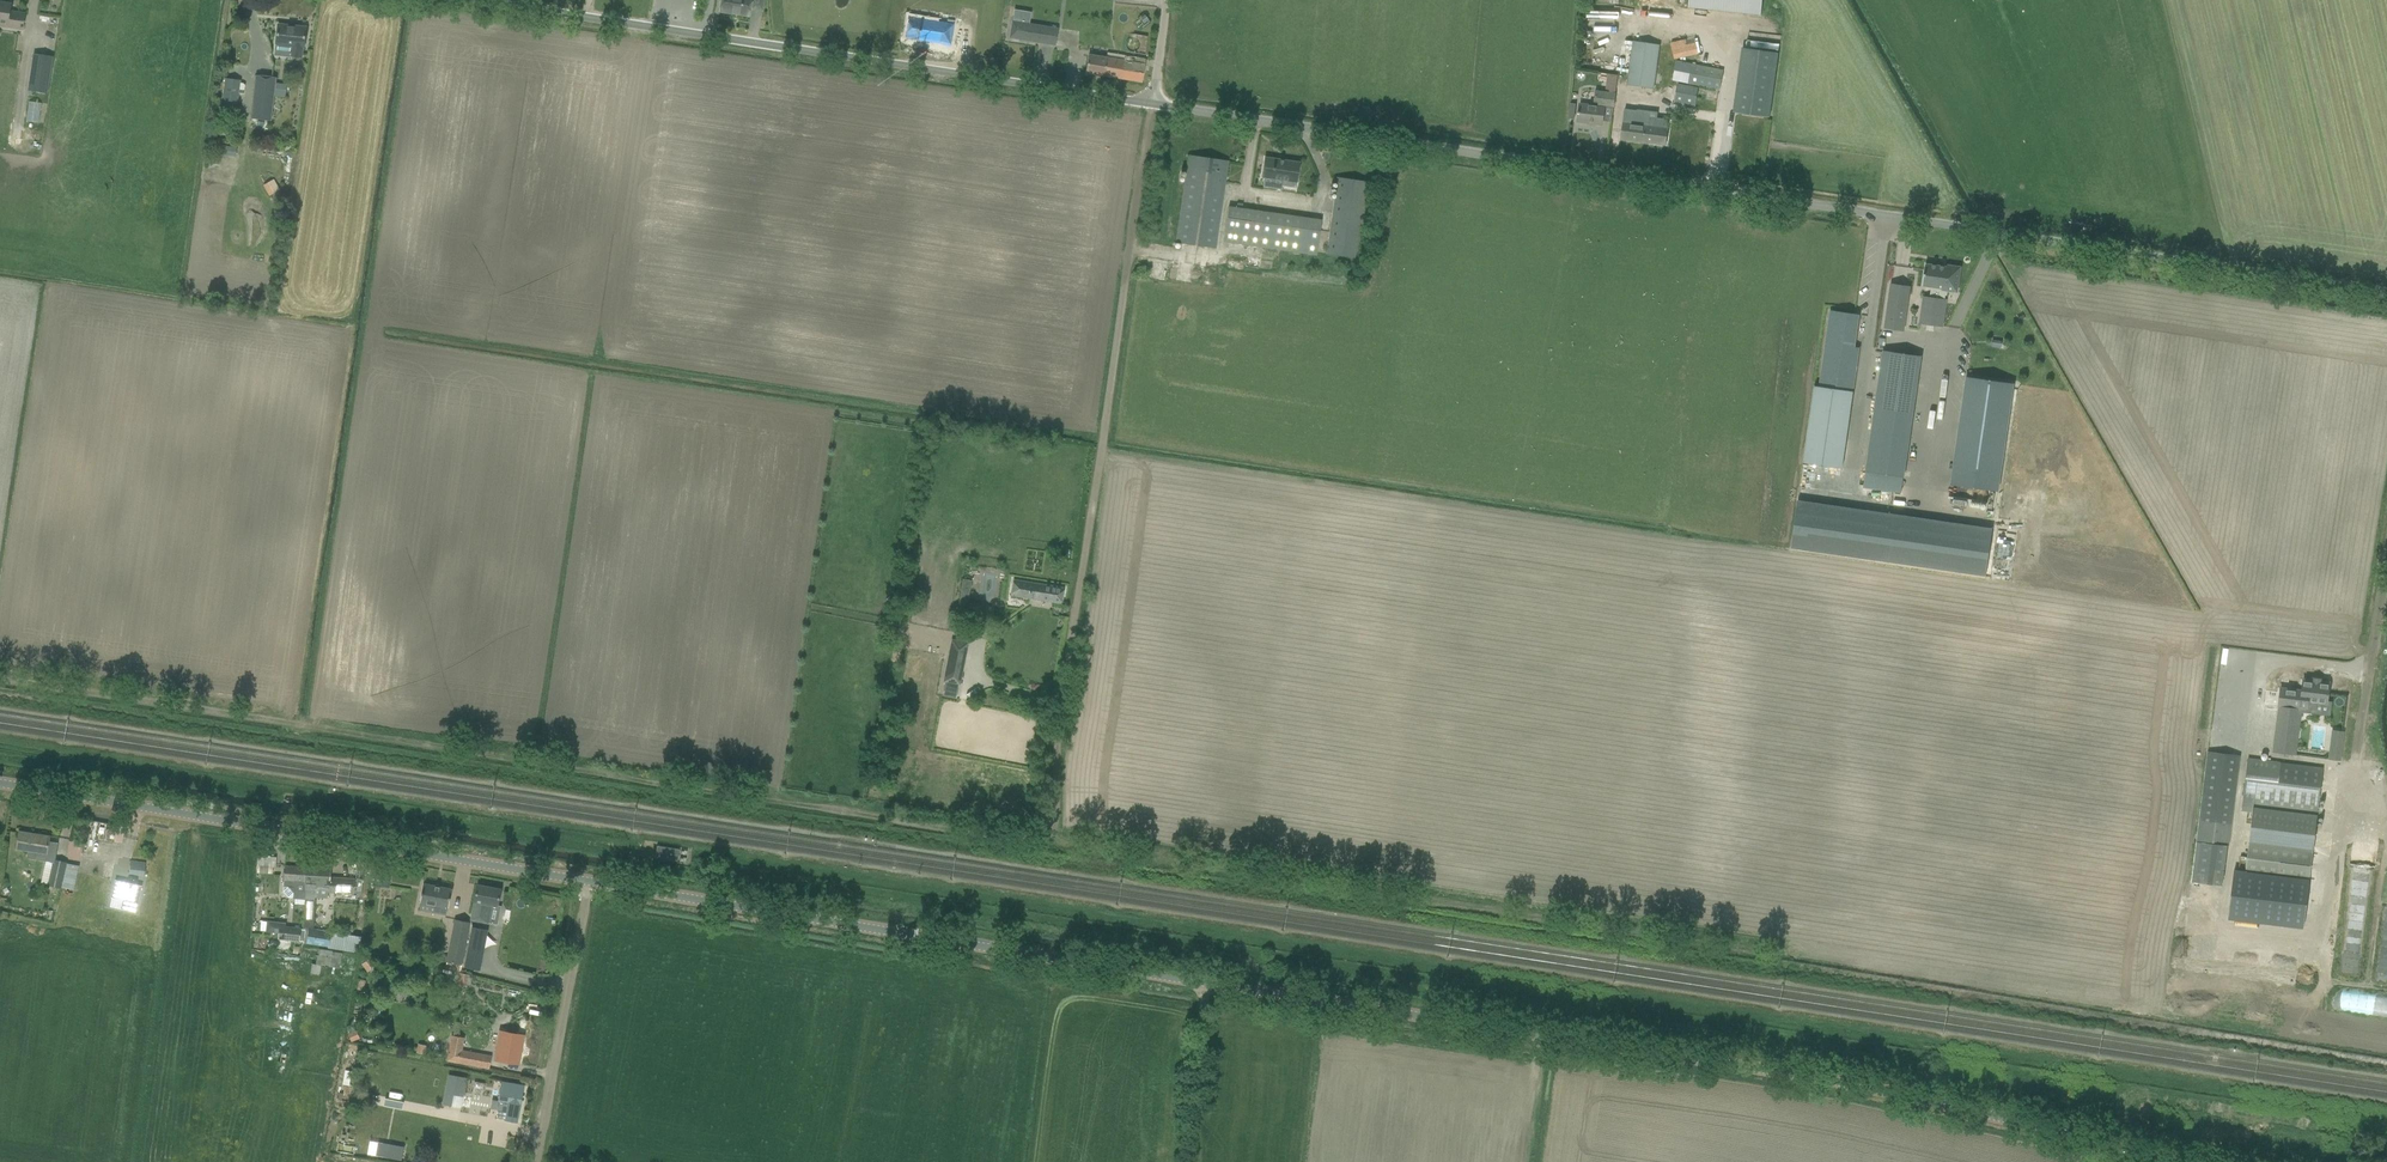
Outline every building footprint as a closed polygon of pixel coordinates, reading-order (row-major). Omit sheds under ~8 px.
[(719,7),(721,8),(720,12),(749,16),(750,8),(752,8),(752,9),(762,10),(764,0),(720,0),(719,7)] [(1689,7),(1757,15),(1761,15),(1762,0),(1690,0),(1689,7)] [(23,30),(25,14),(10,11),(11,4),(0,2),(0,26),(10,28),(23,30)] [(909,17),(906,37),(930,41),(930,42),(950,45),(954,24),(938,21),(938,22),(909,17)] [(1057,28),(1012,21),(1009,38),(1054,45),(1057,28)] [(292,56),(301,57),(302,46),(304,47),(306,28),(279,25),(277,44),(293,45),(292,56)] [(1671,44),(1674,59),(1699,53),(1695,39),(1671,44)] [(1659,45),(1634,41),(1628,85),(1653,89),(1659,45)] [(28,90),(48,93),(54,56),(34,53),(28,90)] [(1086,73),(1142,83),(1144,71),(1146,59),(1125,56),(1107,54),(1106,58),(1089,55),(1086,73)] [(1673,81),(1720,90),(1723,69),(1677,61),(1673,81)] [(251,118),(272,120),(275,95),(285,96),(287,84),(276,83),(277,79),(256,76),(251,118)] [(223,100),(237,102),(240,81),(226,79),(223,100)] [(1674,101),(1695,105),(1699,88),(1678,84),(1674,101)] [(1579,110),(1578,122),(1602,125),(1604,113),(1605,107),(1613,108),(1615,93),(1605,92),(1594,90),(1594,96),(1593,106),(1580,104),(1579,110)] [(1742,114),(1769,118),(1772,96),(1744,92),(1742,114)] [(27,120),(40,122),(42,102),(29,100),(27,120)] [(1621,139),(1666,145),(1667,133),(1669,119),(1624,114),(1621,139)] [(236,161),(238,147),(222,145),(220,159),(236,161)] [(1176,243),(1215,248),(1228,162),(1189,156),(1176,243)] [(1282,185),(1296,187),(1300,163),(1265,158),(1262,177),(1282,180),(1282,185)] [(1334,196),(1365,201),(1368,181),(1337,177),(1334,196)] [(274,179),(263,185),(269,196),(280,190),(274,179)] [(1326,254),(1357,258),(1365,201),(1334,196),(1326,254)] [(1224,241),(1317,255),(1322,220),(1301,217),(1302,212),(1293,211),(1292,216),(1229,206),(1224,241)] [(1926,264),(1922,286),(1928,286),(1942,288),(1942,290),(1957,292),(1961,267),(1947,265),(1947,267),(1926,264)] [(1924,297),(1920,324),(1942,327),(1946,300),(1926,297),(1924,297)] [(1889,298),(1885,329),(1903,331),(1907,300),(1889,298)] [(1803,463),(1842,469),(1853,392),(1859,348),(1855,347),(1859,315),(1830,311),(1819,387),(1814,386),(1803,463)] [(1993,339),(1991,347),(2001,349),(2002,341),(1993,339)] [(1864,488),(1901,493),(1903,477),(1904,477),(1921,357),(1883,351),(1864,488)] [(2014,384),(1966,377),(1951,485),(1998,492),(2014,384)] [(1891,539),(1892,527),(1868,525),(1867,536),(1891,539)] [(958,613),(967,614),(971,580),(962,579),(958,613)] [(1012,594),(1061,603),(1064,588),(1015,579),(1012,594)] [(970,603),(967,617),(968,618),(968,619),(990,623),(993,607),(970,603)] [(943,691),(957,694),(959,684),(961,684),(969,642),(952,639),(944,681),(945,681),(943,691)] [(2300,679),(2299,689),(2311,691),(2310,701),(2327,703),(2332,663),(2314,661),(2305,660),(2303,680),(2300,679)] [(2282,729),(2279,753),(2292,754),(2295,731),(2282,729)] [(2198,842),(2228,846),(2229,846),(2231,826),(2240,755),(2209,752),(2200,822),(2198,842)] [(2329,752),(2328,760),(2339,761),(2341,761),(2342,754),(2329,752)] [(2249,759),(2242,810),(2253,812),(2253,810),(2317,818),(2319,805),(2323,768),(2259,760),(2249,759)] [(2317,818),(2253,810),(2253,812),(2249,841),(2313,849),(2317,818)] [(28,857),(46,860),(50,836),(20,831),(17,849),(29,851),(28,857)] [(2245,874),(2309,882),(2313,849),(2249,841),(2245,874)] [(655,858),(677,861),(678,861),(679,849),(657,846),(655,857),(655,858)] [(259,856),(258,866),(270,867),(270,857),(259,856)] [(48,884),(74,890),(79,866),(53,861),(48,884)] [(130,874),(145,875),(147,864),(131,862),(130,874)] [(284,882),(284,892),(289,897),(296,898),(306,899),(306,883),(305,883),(306,867),(285,866),(285,878),(284,882)] [(306,899),(315,899),(315,897),(327,898),(328,897),(328,893),(354,894),(355,878),(329,877),(330,869),(306,867),(305,883),(306,883),(306,899)] [(2234,872),(2228,917),(2304,927),(2309,882),(2245,874),(2234,872)] [(130,874),(128,888),(137,889),(135,903),(152,905),(155,877),(145,875),(130,874)] [(374,874),(372,886),(389,888),(390,877),(374,874)] [(452,889),(423,884),(420,904),(438,906),(437,913),(447,914),(448,908),(449,908),(452,889)] [(474,902),(471,920),(488,923),(491,905),(498,907),(501,890),(477,885),(474,902)] [(447,965),(461,968),(471,922),(455,919),(447,956),(444,955),(442,961),(447,962),(447,965)] [(303,942),(304,930),(301,929),(301,927),(286,926),(286,923),(267,921),(266,932),(279,933),(279,939),(303,942)] [(303,942),(328,946),(331,931),(309,928),(304,927),(304,930),(303,942)] [(482,946),(481,929),(470,930),(471,947),(482,946)] [(342,966),(343,950),(318,949),(318,962),(313,962),(313,972),(322,972),(322,965),(342,966)] [(370,958),(363,963),(368,971),(375,966),(370,958)] [(459,973),(456,985),(467,987),(469,975),(459,973)] [(359,979),(357,989),(364,990),(366,980),(359,979)] [(356,1030),(348,1033),(351,1042),(360,1038),(356,1030)] [(501,1033),(496,1059),(505,1061),(517,1063),(522,1036),(510,1034),(501,1033)] [(459,1062),(489,1068),(491,1056),(462,1051),(464,1038),(451,1036),(447,1061),(453,1062),(453,1060),(459,1061),(459,1062)] [(418,1044),(416,1053),(425,1054),(427,1045),(418,1044)] [(441,1104),(451,1106),(456,1087),(465,1089),(467,1079),(448,1074),(441,1104)] [(510,1118),(517,1119),(519,1098),(520,1098),(523,1082),(504,1078),(501,1095),(515,1097),(514,1100),(512,1100),(510,1118)] [(376,1155),(402,1160),(404,1147),(378,1142),(376,1155)]
